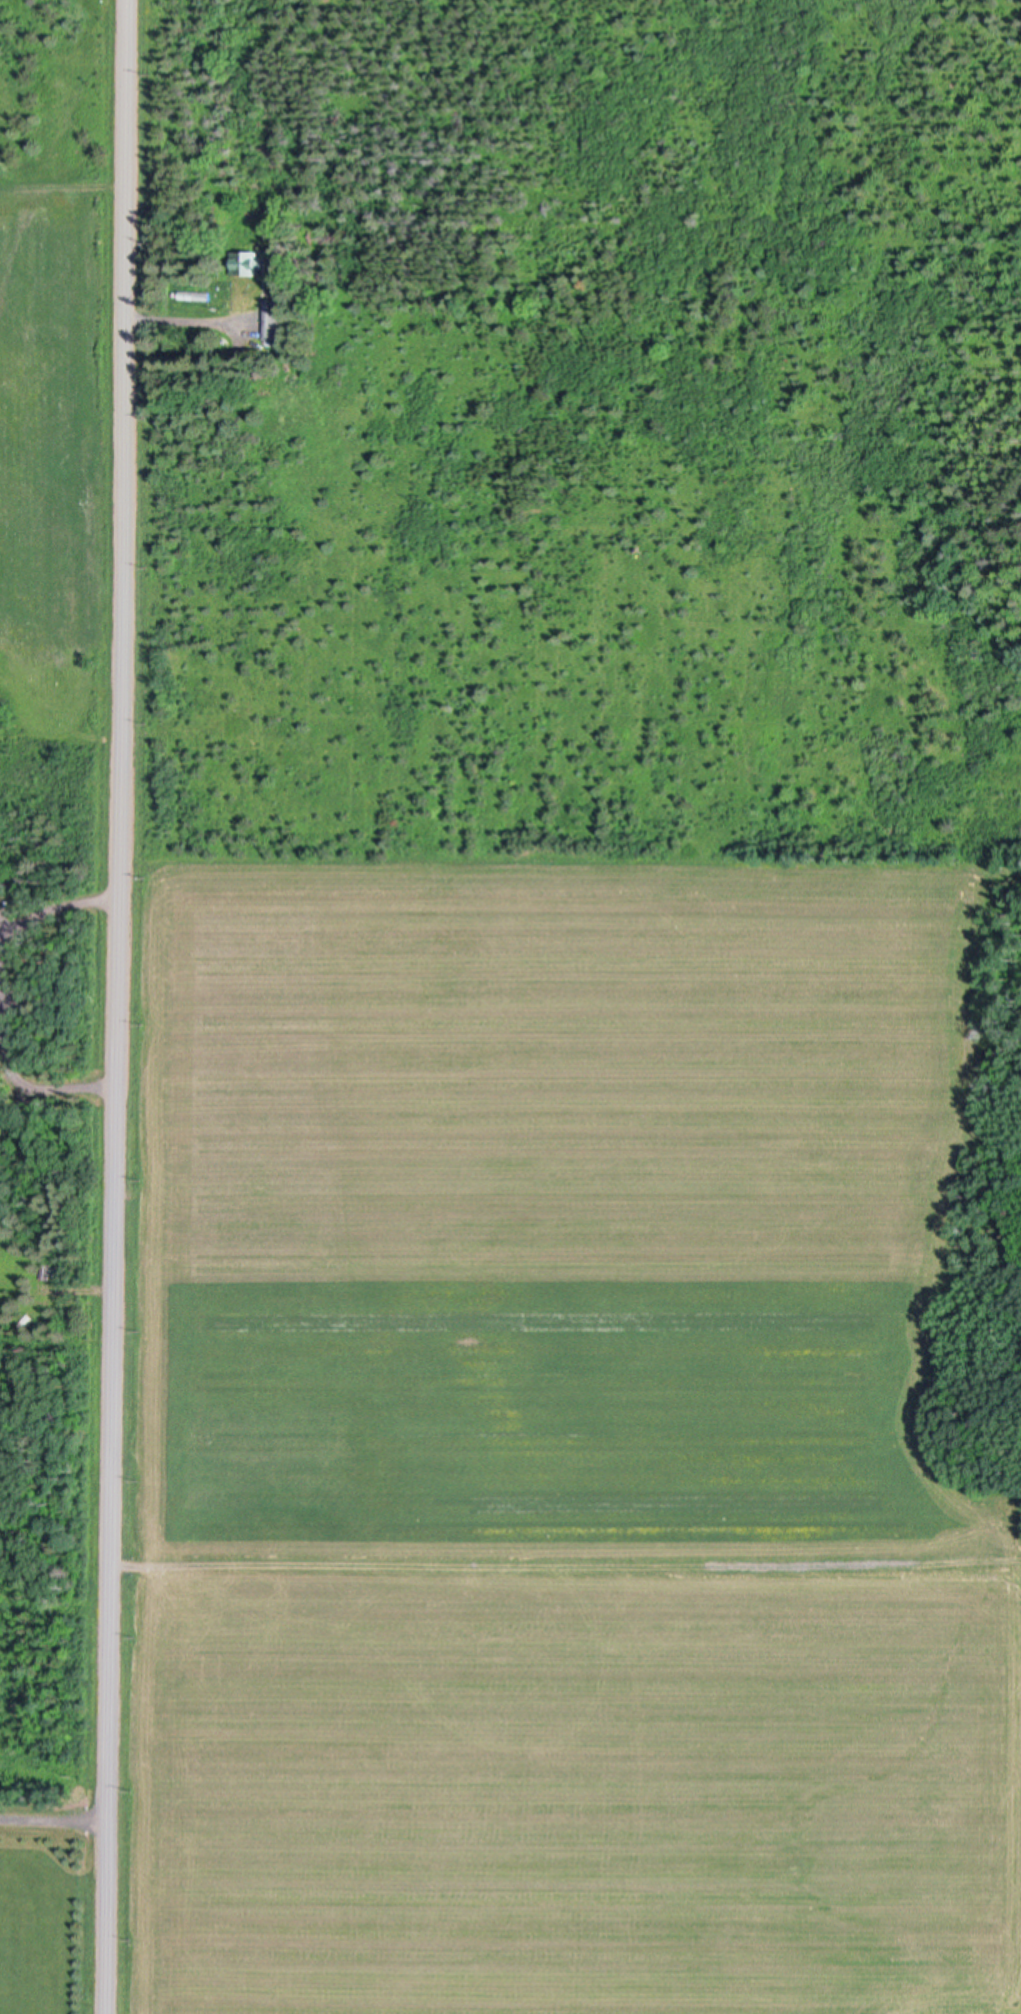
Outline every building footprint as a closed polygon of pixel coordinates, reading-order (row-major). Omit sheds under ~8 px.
[(234,253),(259,253),(259,259),(264,259),(264,270),(259,270),(259,276),(234,276),(234,253)] [(267,301),(284,301),(283,326),(279,326),(278,342),(273,342),(273,346),(267,346),(267,342),(266,342),(267,301)]
